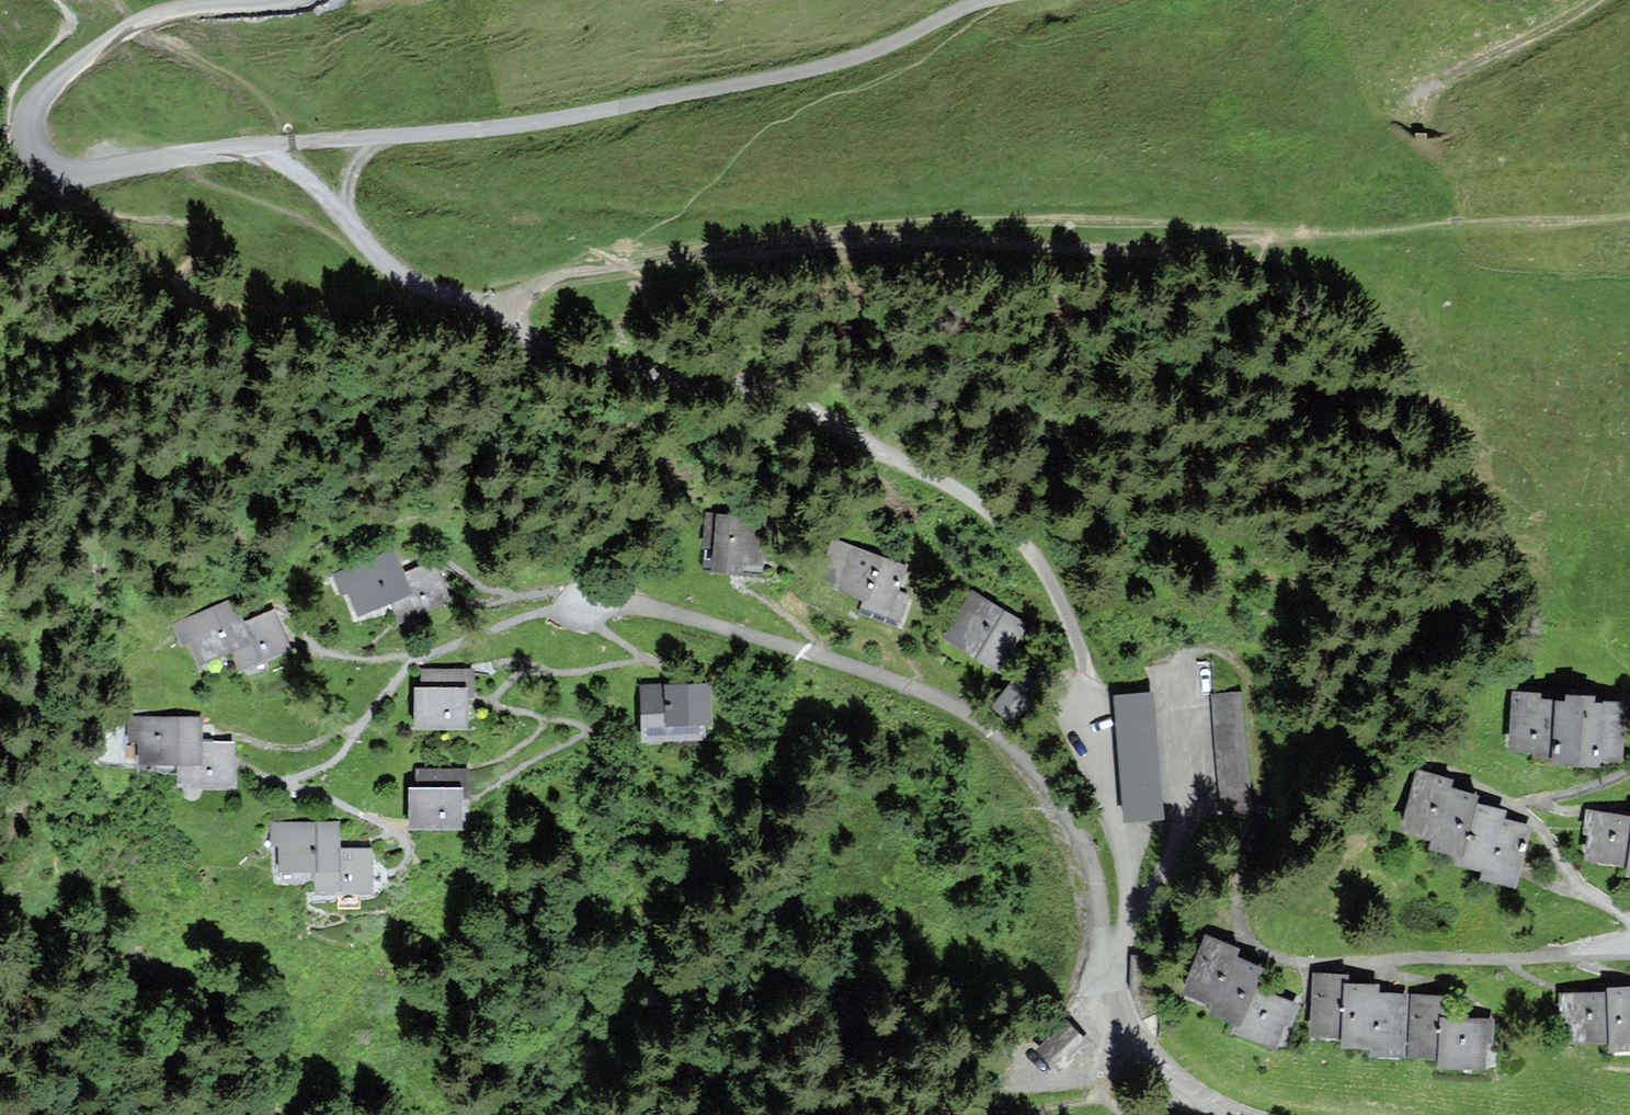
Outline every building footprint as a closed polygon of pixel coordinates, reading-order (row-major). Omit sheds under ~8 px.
[(707,517),(707,575),(760,575),(760,517),(707,517)] [(899,568),(831,543),(816,582),(862,599),(859,608),(894,622),(905,593),(892,588),(899,568)] [(402,576),(392,552),(343,571),(359,611),(392,598),(400,618),(447,600),(433,564),(402,576)] [(1027,630),(972,593),(941,638),(997,675),(1027,630)] [(287,649),(273,613),(242,625),(233,602),(183,622),(198,661),(230,648),(238,668),(287,649)] [(473,669),(423,670),(423,688),(413,688),(414,728),(463,728),(463,697),(473,697),(473,669)] [(1038,689),(1020,675),(995,705),(1013,719),(1038,689)] [(705,687),(638,686),(638,742),(705,743),(705,687)] [(1620,759),(1624,705),(1592,702),(1592,697),(1568,695),(1568,702),(1538,700),(1538,695),(1517,693),(1513,746),(1535,748),(1535,753),(1555,755),(1555,760),(1598,763),(1598,758),(1620,759)] [(1247,695),(1215,695),(1215,804),(1247,804),(1247,695)] [(1153,699),(1121,701),(1127,829),(1160,827),(1153,699)] [(200,745),(200,718),(134,718),(133,738),(143,738),(143,761),(180,761),(180,783),(232,783),(232,745),(200,745)] [(418,787),(406,787),(405,828),(460,828),(461,798),(472,798),(472,770),(418,770),(418,787)] [(1449,781),(1419,773),(1404,827),(1438,836),(1436,844),(1463,851),(1460,862),(1487,869),(1485,876),(1514,884),(1529,829),(1499,821),(1502,813),(1471,805),(1474,796),(1447,789),(1449,781)] [(1591,813),(1589,831),(1593,831),(1589,856),(1629,862),(1629,819),(1591,813)] [(370,852),(337,853),(337,826),(269,827),(270,876),(314,874),(315,903),(372,901),(370,852)] [(1236,951),(1207,939),(1187,990),(1219,1003),(1216,1010),(1240,1020),(1236,1029),(1273,1043),(1282,1019),(1290,1022),(1296,1006),(1252,989),(1259,970),(1233,959),(1236,951)] [(1344,977),(1318,976),(1316,1033),(1345,1034),(1345,1043),(1372,1044),(1371,1051),(1402,1052),(1404,997),(1375,996),(1376,987),(1343,986),(1344,977)] [(1610,989),(1610,993),(1564,996),(1566,1041),(1612,1038),(1612,1048),(1629,1047),(1629,988),(1610,989)] [(1491,1040),(1492,1021),(1448,1020),(1449,998),(1416,997),(1414,1054),(1444,1054),(1444,1064),(1484,1065),(1485,1040),(1491,1040)] [(1040,1048),(1058,1067),(1085,1041),(1067,1022),(1040,1048)]
